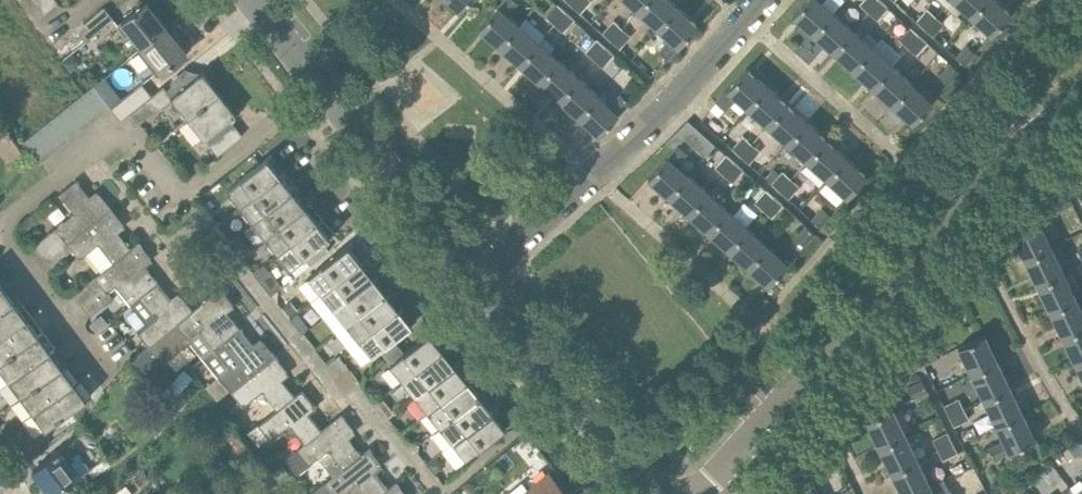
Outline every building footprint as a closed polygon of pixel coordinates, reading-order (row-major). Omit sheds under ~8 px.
[(59,2),(57,0),(34,0),(44,13),(59,2)] [(460,10),(469,0),(448,0),(460,10)] [(500,47),(519,25),(507,14),(518,3),(515,0),(505,0),(479,28),(500,47)] [(572,5),(580,13),(591,0),(577,0),(572,5)] [(647,0),(626,0),(638,11),(647,0)] [(677,6),(671,0),(647,0),(638,11),(658,28),(677,6)] [(834,12),(822,1),(823,0),(808,0),(794,16),(814,34),(834,12)] [(868,13),(879,0),(864,0),(859,5),(868,13)] [(868,13),(877,20),(888,7),(879,0),(868,13)] [(971,16),(985,0),(952,0),(971,16)] [(971,16),(991,35),(1011,13),(997,0),(985,0),(971,16)] [(141,47),(167,26),(147,2),(118,25),(127,36),(131,33),(141,47)] [(555,24),(566,12),(557,4),(547,17),(555,24)] [(677,6),(658,28),(658,29),(649,39),(660,50),(659,51),(668,58),(698,24),(677,6)] [(58,41),(70,55),(114,19),(105,7),(85,23),(83,21),(58,41)] [(925,29),(936,17),(927,9),(916,22),(925,29)] [(575,19),(566,12),(555,24),(564,32),(575,19)] [(834,52),(854,30),(834,12),(814,34),(834,52)] [(936,17),(925,29),(934,37),(945,24),(936,17)] [(611,40),(622,28),(614,20),(603,33),(611,40)] [(587,30),(580,24),(574,31),(581,37),(587,30)] [(519,25),(500,47),(520,64),(539,43),(519,25)] [(167,26),(141,47),(138,49),(158,75),(187,52),(167,26)] [(622,28),(611,40),(620,48),(631,35),(622,28)] [(902,43),(908,48),(919,35),(910,28),(902,37),(899,41),(902,43)] [(854,69),(873,47),(854,30),(834,52),(854,69)] [(899,41),(902,37),(899,34),(894,39),(894,42),(899,46),(902,43),(899,41)] [(919,35),(908,48),(917,56),(928,43),(919,35)] [(539,43),(520,64),(540,82),(559,60),(550,52),(555,46),(544,37),(539,43)] [(595,59),(606,47),(597,39),(586,52),(595,59)] [(965,64),(976,53),(967,45),(957,57),(965,64)] [(614,54),(606,47),(595,59),(603,67),(614,54)] [(873,87),(893,65),(873,47),(854,69),(873,87)] [(77,69),(78,58),(74,53),(62,62),(71,73),(77,69)] [(559,60),(540,82),(559,99),(578,78),(559,60)] [(949,83),(959,71),(951,64),(941,76),(949,83)] [(893,105),(913,83),(893,65),(873,87),(893,105)] [(736,97),(748,108),(767,86),(747,68),(717,102),(725,109),(736,97)] [(172,97),(189,118),(221,93),(204,72),(172,97)] [(94,86),(111,107),(123,98),(105,76),(94,86)] [(578,78),(559,99),(579,117),(598,95),(578,78)] [(620,91),(628,98),(639,85),(631,78),(620,91)] [(142,83),(123,98),(111,107),(122,120),(127,116),(152,96),(142,83)] [(933,101),(913,83),(893,105),(913,123),(933,101)] [(94,86),(84,93),(101,115),(111,107),(94,86)] [(767,86),(748,108),(768,126),(787,104),(767,86)] [(152,96),(127,116),(136,126),(161,106),(172,98),(163,87),(152,96)] [(84,93),(73,102),(91,124),(101,115),(84,93)] [(221,93),(189,118),(219,155),(244,135),(231,118),(237,113),(221,93)] [(598,95),(579,117),(600,135),(629,102),(620,94),(610,106),(598,95)] [(73,102),(63,110),(81,131),(91,124),(73,102)] [(787,104),(768,126),(787,143),(807,122),(787,104)] [(719,137),(730,126),(712,108),(701,120),(719,137)] [(63,110),(53,118),(71,139),(81,131),(63,110)] [(53,118),(43,126),(62,147),(71,139),(53,118)] [(707,153),(715,145),(688,120),(680,128),(707,153)] [(807,122),(787,143),(807,161),(826,139),(807,122)] [(43,126),(33,134),(50,156),(62,147),(43,126)] [(33,134),(24,142),(41,163),(50,156),(33,134)] [(741,155),(752,143),(743,136),(733,148),(741,155)] [(826,139),(807,161),(827,178),(846,157),(826,139)] [(760,151),(752,143),(741,155),(750,163),(760,151)] [(649,178),(670,196),(689,175),(677,164),(687,153),(679,145),(649,178)] [(724,175),(735,162),(726,155),(716,168),(724,175)] [(846,157),(827,178),(847,197),(866,175),(846,157)] [(230,189),(244,206),(282,175),(269,158),(230,189)] [(1081,171),(1081,158),(1065,166),(1070,176),(1081,171)] [(735,162),(724,175),(733,182),(743,169),(735,162)] [(764,177),(771,183),(779,173),(773,167),(764,177)] [(780,191),(791,178),(782,170),(779,173),(771,183),(780,191)] [(282,175),(244,206),(256,221),(294,190),(282,175)] [(689,175),(670,196),(689,214),(709,192),(689,175)] [(801,186),(791,178),(780,191),(789,199),(801,186)] [(35,245),(43,256),(64,239),(68,244),(94,222),(112,208),(100,193),(92,199),(77,180),(60,194),(74,213),(35,245)] [(294,190),(256,221),(268,236),(307,205),(294,190)] [(764,210),(775,197),(766,190),(755,202),(764,210)] [(709,192),(689,214),(709,231),(728,210),(709,192)] [(1059,211),(1073,204),(1068,194),(1054,200),(1059,211)] [(775,197),(764,210),(773,217),(784,205),(775,197)] [(307,205),(268,236),(280,252),(319,221),(307,205)] [(133,248),(132,247),(118,229),(124,223),(112,208),(94,222),(68,244),(64,239),(43,256),(51,266),(72,250),(80,259),(99,244),(113,261),(114,263),(133,248)] [(821,227),(831,215),(823,208),(812,219),(821,227)] [(728,210),(709,231),(728,249),(748,227),(728,210)] [(1012,233),(1025,260),(1051,247),(1038,220),(1012,233)] [(319,221),(280,252),(293,268),(299,275),(332,248),(326,241),(332,237),(319,221)] [(804,245),(815,233),(807,226),(796,238),(804,245)] [(748,227),(728,249),(748,267),(767,245),(748,227)] [(114,263),(113,261),(94,277),(103,288),(82,304),(91,315),(112,298),(108,293),(115,287),(130,305),(160,281),(145,263),(152,257),(139,241),(132,247),(133,248),(114,263)] [(310,276),(324,293),(363,261),(350,245),(310,276)] [(767,245),(748,267),(769,285),(788,263),(767,245)] [(1051,247),(1025,260),(1038,285),(1064,273),(1051,247)] [(363,261),(324,293),(336,308),(375,277),(363,261)] [(1064,273),(1038,285),(1050,311),(1076,298),(1064,273)] [(94,277),(74,294),(82,304),(103,288),(94,277)] [(375,277),(336,308),(349,325),(388,293),(375,277)] [(177,321),(194,309),(182,295),(174,300),(160,281),(130,305),(146,323),(138,330),(150,346),(165,335),(163,333),(178,322),(177,321)] [(0,289),(0,314),(16,302),(4,286),(0,289)] [(216,348),(241,328),(226,310),(233,303),(221,288),(194,309),(177,321),(178,322),(163,333),(165,335),(150,346),(131,360),(141,374),(161,359),(164,363),(191,341),(203,331),(216,348)] [(388,293),(349,325),(361,340),(400,308),(388,293)] [(1050,311),(1063,337),(1081,327),(1081,310),(1076,298),(1050,311)] [(282,307),(290,317),(297,310),(290,301),(282,307)] [(0,314),(0,339),(28,318),(16,302),(0,314)] [(400,308),(361,340),(374,355),(413,324),(400,308)] [(297,327),(304,321),(297,313),(290,318),(297,327)] [(104,323),(99,316),(90,323),(96,330),(104,323)] [(0,339),(0,364),(40,335),(28,318),(0,339)] [(1063,337),(1075,362),(1081,359),(1081,327),(1063,337)] [(241,328),(216,348),(231,367),(220,376),(232,390),(276,356),(264,341),(256,346),(241,328)] [(391,365),(404,380),(444,349),(431,332),(391,365)] [(959,347),(972,374),(998,361),(985,334),(959,347)] [(0,364),(0,367),(10,380),(51,350),(40,335),(0,364)] [(924,364),(938,357),(934,347),(919,354),(924,364)] [(444,349),(404,380),(416,396),(456,364),(444,349)] [(51,350),(10,380),(22,397),(32,390),(63,366),(51,350)] [(276,356),(232,390),(245,406),(263,392),(278,409),(279,411),(297,397),(296,395),(281,377),(288,371),(276,356)] [(792,366),(789,361),(780,366),(782,371),(792,366)] [(998,361),(972,374),(984,399),(1010,387),(998,361)] [(456,364),(416,396),(429,411),(469,379),(456,364)] [(32,390),(22,397),(34,412),(75,382),(63,366),(32,390)] [(165,374),(157,383),(163,389),(171,380),(165,374)] [(217,398),(228,389),(218,376),(207,385),(217,398)] [(469,379),(429,411),(441,427),(481,395),(469,379)] [(913,398),(928,391),(923,381),(909,388),(913,398)] [(75,382),(34,412),(47,429),(88,399),(75,382)] [(0,391),(0,407),(15,398),(7,386),(0,391)] [(1010,387),(984,399),(996,425),(1023,412),(1010,387)] [(279,411),(278,409),(260,423),(272,439),(291,425),(306,443),(307,444),(325,430),(323,428),(309,410),(316,404),(304,389),(296,395),(297,397),(279,411)] [(481,395),(441,427),(454,442),(494,410),(481,395)] [(236,402),(227,396),(218,408),(227,414),(236,402)] [(376,401),(384,411),(389,417),(394,412),(382,397),(376,401)] [(949,415),(964,408),(959,398),(944,405),(949,415)] [(867,420),(880,447),(906,434),(893,407),(867,420)] [(969,419),(964,408),(949,415),(954,426),(969,419)] [(494,410),(454,442),(467,458),(507,426),(494,410)] [(1023,412),(996,425),(1004,440),(988,448),(994,459),(1036,439),(1023,412)] [(363,455),(361,453),(347,435),(355,429),(343,414),(323,428),(325,430),(307,444),(306,443),(287,459),(300,474),(320,458),(335,476),(345,467),(346,469),(363,455)] [(51,493),(57,493),(105,457),(78,422),(26,461),(51,493)] [(258,459),(231,425),(203,447),(213,459),(225,448),(243,471),(258,459)] [(938,450),(953,442),(948,432),(932,440),(938,450)] [(906,434),(880,447),(892,472),(918,460),(906,434)] [(1066,460),(1080,447),(1074,441),(1061,454),(1066,460)] [(958,452),(953,442),(938,450),(943,460),(958,452)] [(389,488),(375,470),(382,463),(369,448),(361,453),(363,455),(346,469),(345,467),(335,476),(314,492),(316,493),(344,493),(347,491),(350,493),(385,493),(391,489),(389,488)] [(826,468),(841,461),(836,451),(821,458),(826,468)] [(1020,458),(1024,466),(1035,461),(1031,453),(1020,458)] [(440,470),(441,462),(437,457),(428,464),(436,474),(440,470)] [(892,472),(903,493),(913,493),(931,485),(918,460),(892,472)] [(282,464),(272,472),(280,483),(291,474),(282,464)] [(550,474),(525,493),(567,493),(550,474)] [(779,493),(810,493),(803,478),(777,491),(779,493)] [(931,485),(913,493),(954,493),(951,488),(948,489),(943,479),(931,485)] [(389,488),(391,489),(385,493),(407,493),(397,482),(389,488)]
